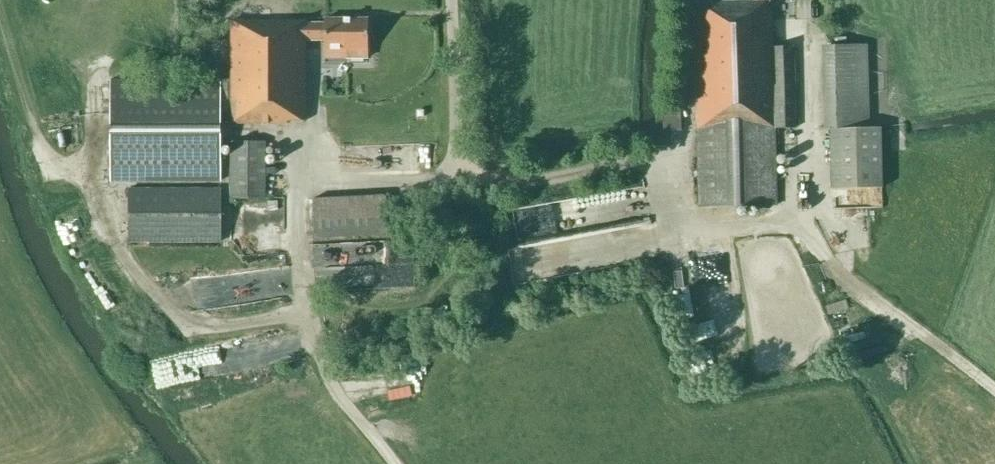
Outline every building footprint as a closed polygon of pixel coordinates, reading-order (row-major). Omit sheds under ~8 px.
[(698,3),(694,3),(698,207),(776,205),(774,128),(795,128),(792,46),(772,46),(771,1),(763,1),(763,0),(751,0),(751,1),(698,3)] [(346,58),(367,58),(367,18),(323,18),(323,23),(305,23),(305,20),(230,20),(231,79),(110,80),(110,181),(219,181),(219,122),(231,122),(231,123),(287,123),(287,120),(305,120),(305,39),(324,39),(324,50),(346,50),(346,58)] [(828,45),(820,45),(822,129),(829,129),(830,189),(881,188),(880,127),(868,128),(866,44),(828,45)] [(663,132),(682,131),(682,108),(663,108),(663,132)] [(264,198),(265,141),(230,141),(230,198),(264,198)] [(128,241),(220,241),(220,188),(128,189),(128,241)] [(387,234),(386,217),(385,195),(312,198),(313,220),(314,238),(387,234)] [(865,205),(836,206),(836,215),(865,214),(865,205)] [(726,255),(698,258),(703,308),(732,305),(726,255)] [(741,346),(735,329),(725,332),(720,318),(691,328),(696,341),(700,340),(706,357),(741,346)]
